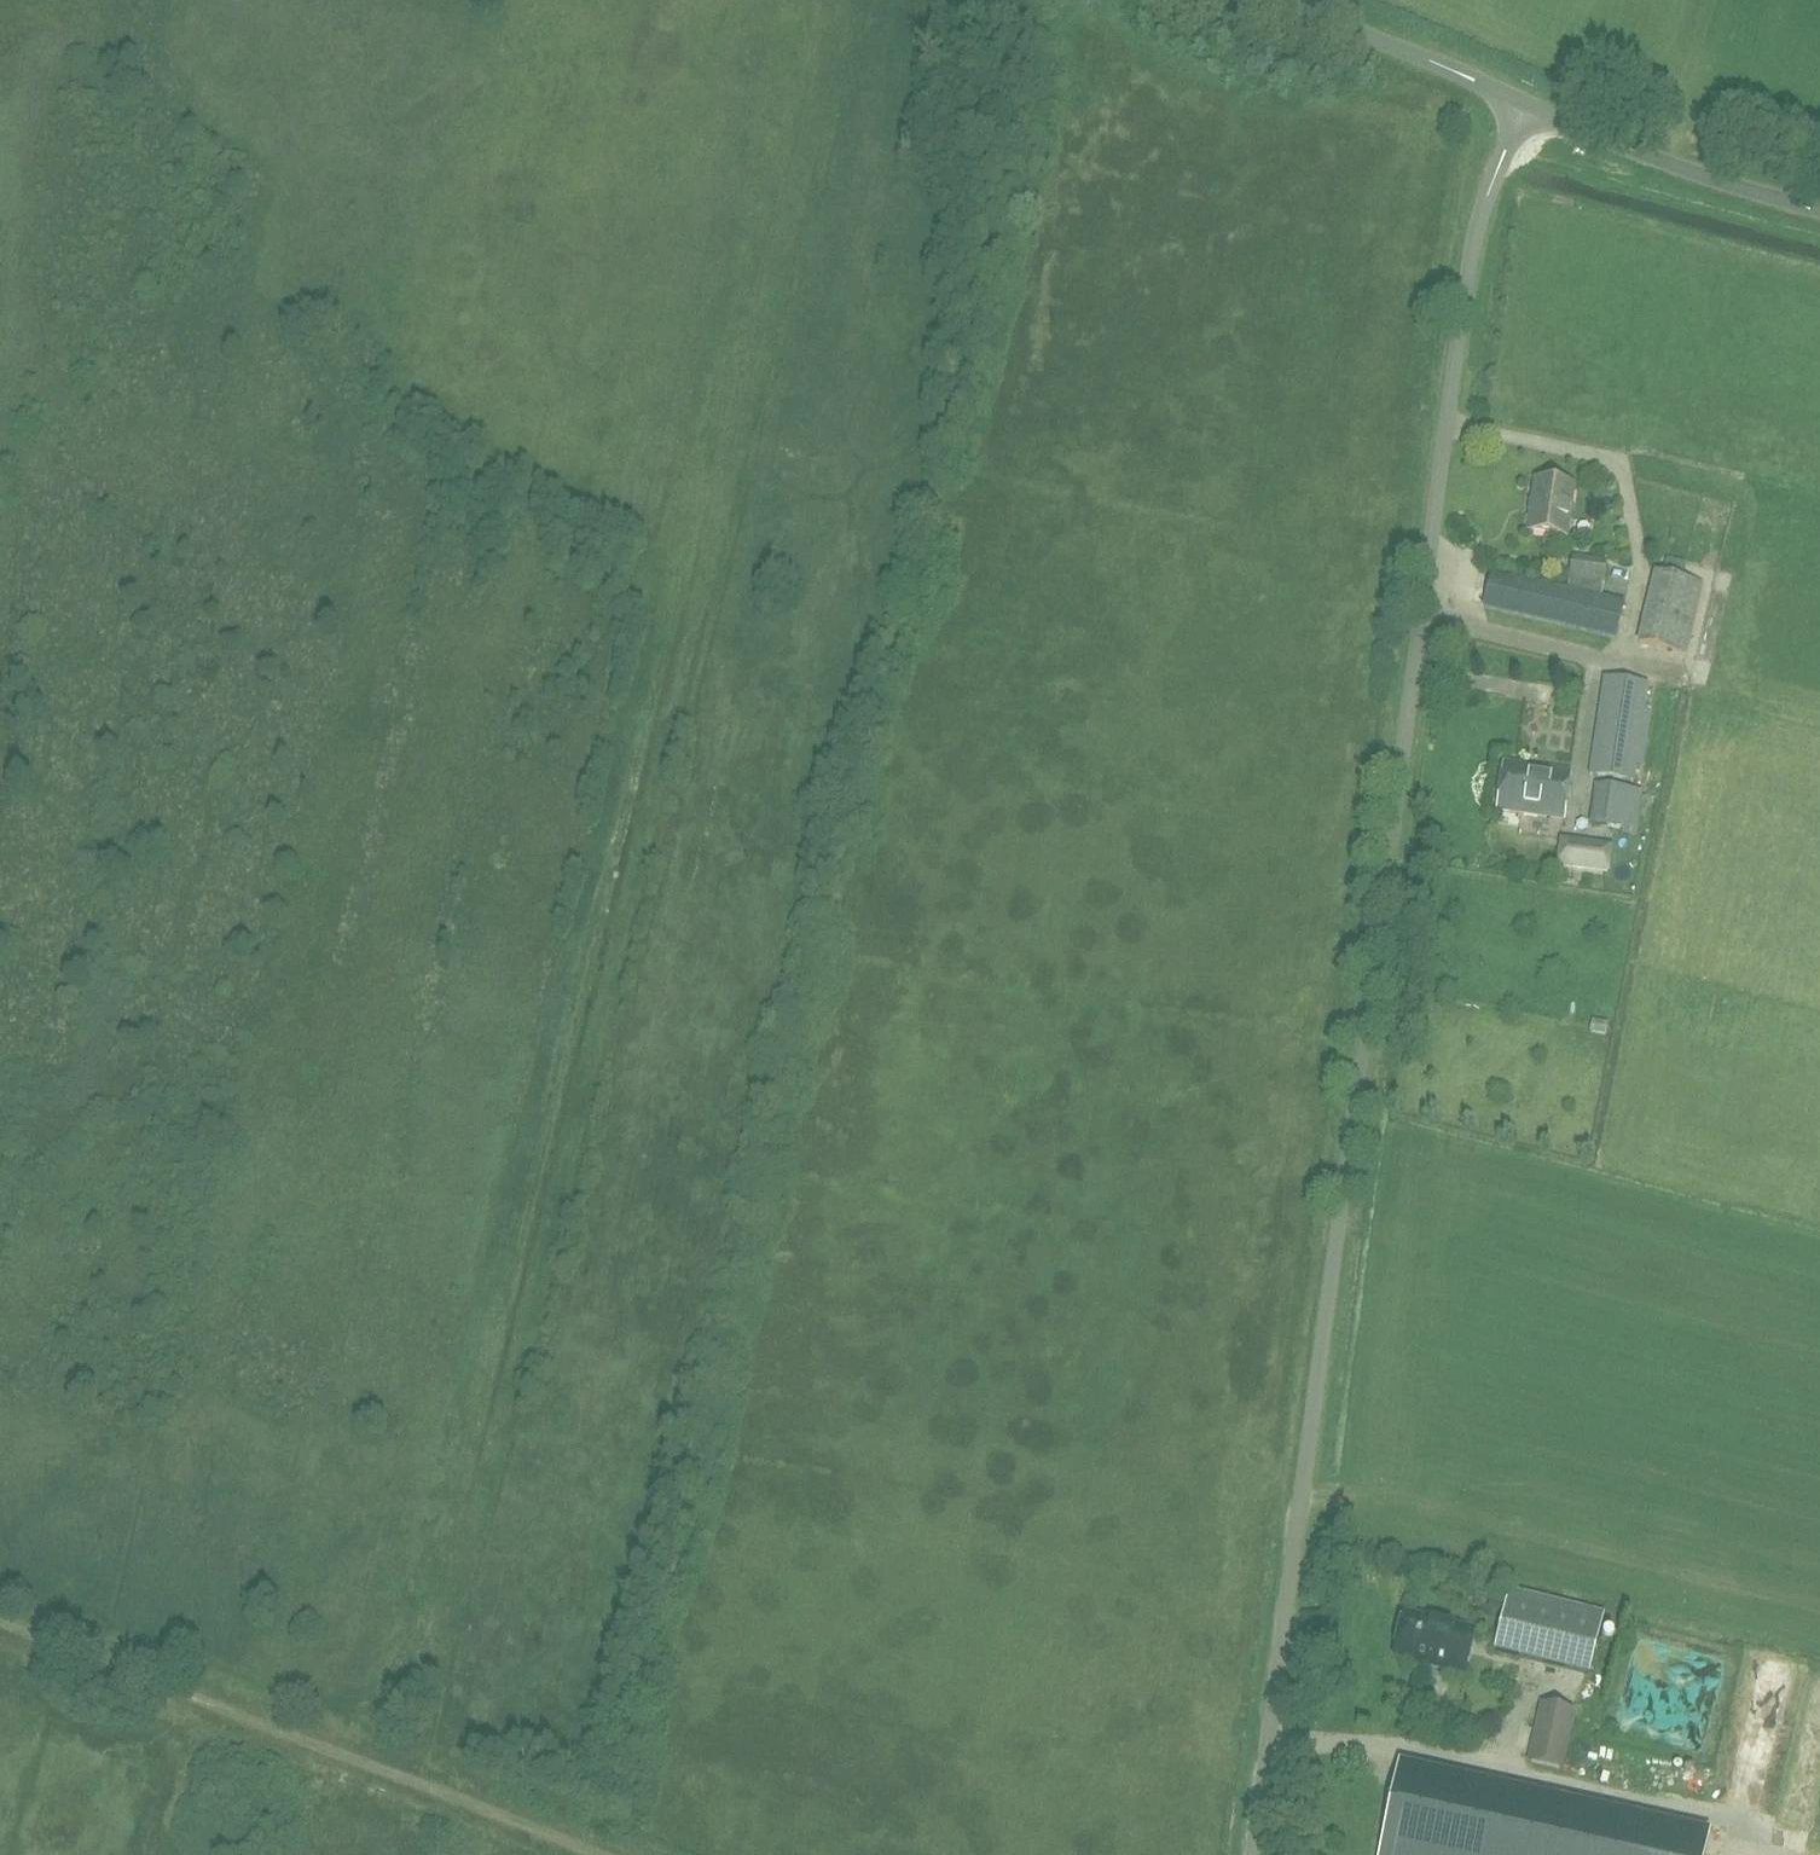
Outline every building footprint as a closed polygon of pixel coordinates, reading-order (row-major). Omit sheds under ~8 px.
[(1567,536),(1574,485),(1536,480),(1528,531),(1567,536)] [(1602,582),(1604,559),(1572,555),(1568,577),(1602,582)] [(1609,589),(1635,590),(1636,564),(1610,563),(1609,589)] [(1483,606),(1615,637),(1623,602),(1492,572),(1483,606)] [(1686,654),(1702,583),(1655,573),(1639,644),(1686,654)] [(1632,781),(1647,685),(1604,679),(1589,775),(1632,781)] [(1571,771),(1504,761),(1497,809),(1564,819),(1571,771)] [(1634,830),(1639,792),(1596,785),(1590,823),(1634,830)] [(1558,864),(1607,871),(1610,846),(1561,839),(1558,864)] [(1590,1673),(1604,1616),(1508,1592),(1494,1650),(1590,1673)] [(1474,1631),(1405,1613),(1394,1654),(1464,1672),(1474,1631)] [(1717,1653),(1642,1636),(1619,1732),(1645,1738),(1650,1717),(1699,1729),(1717,1653)] [(1563,1752),(1570,1721),(1547,1716),(1541,1747),(1563,1752)] [(1379,1854),(1703,1854),(1709,1831),(1400,1763),(1379,1854)]
